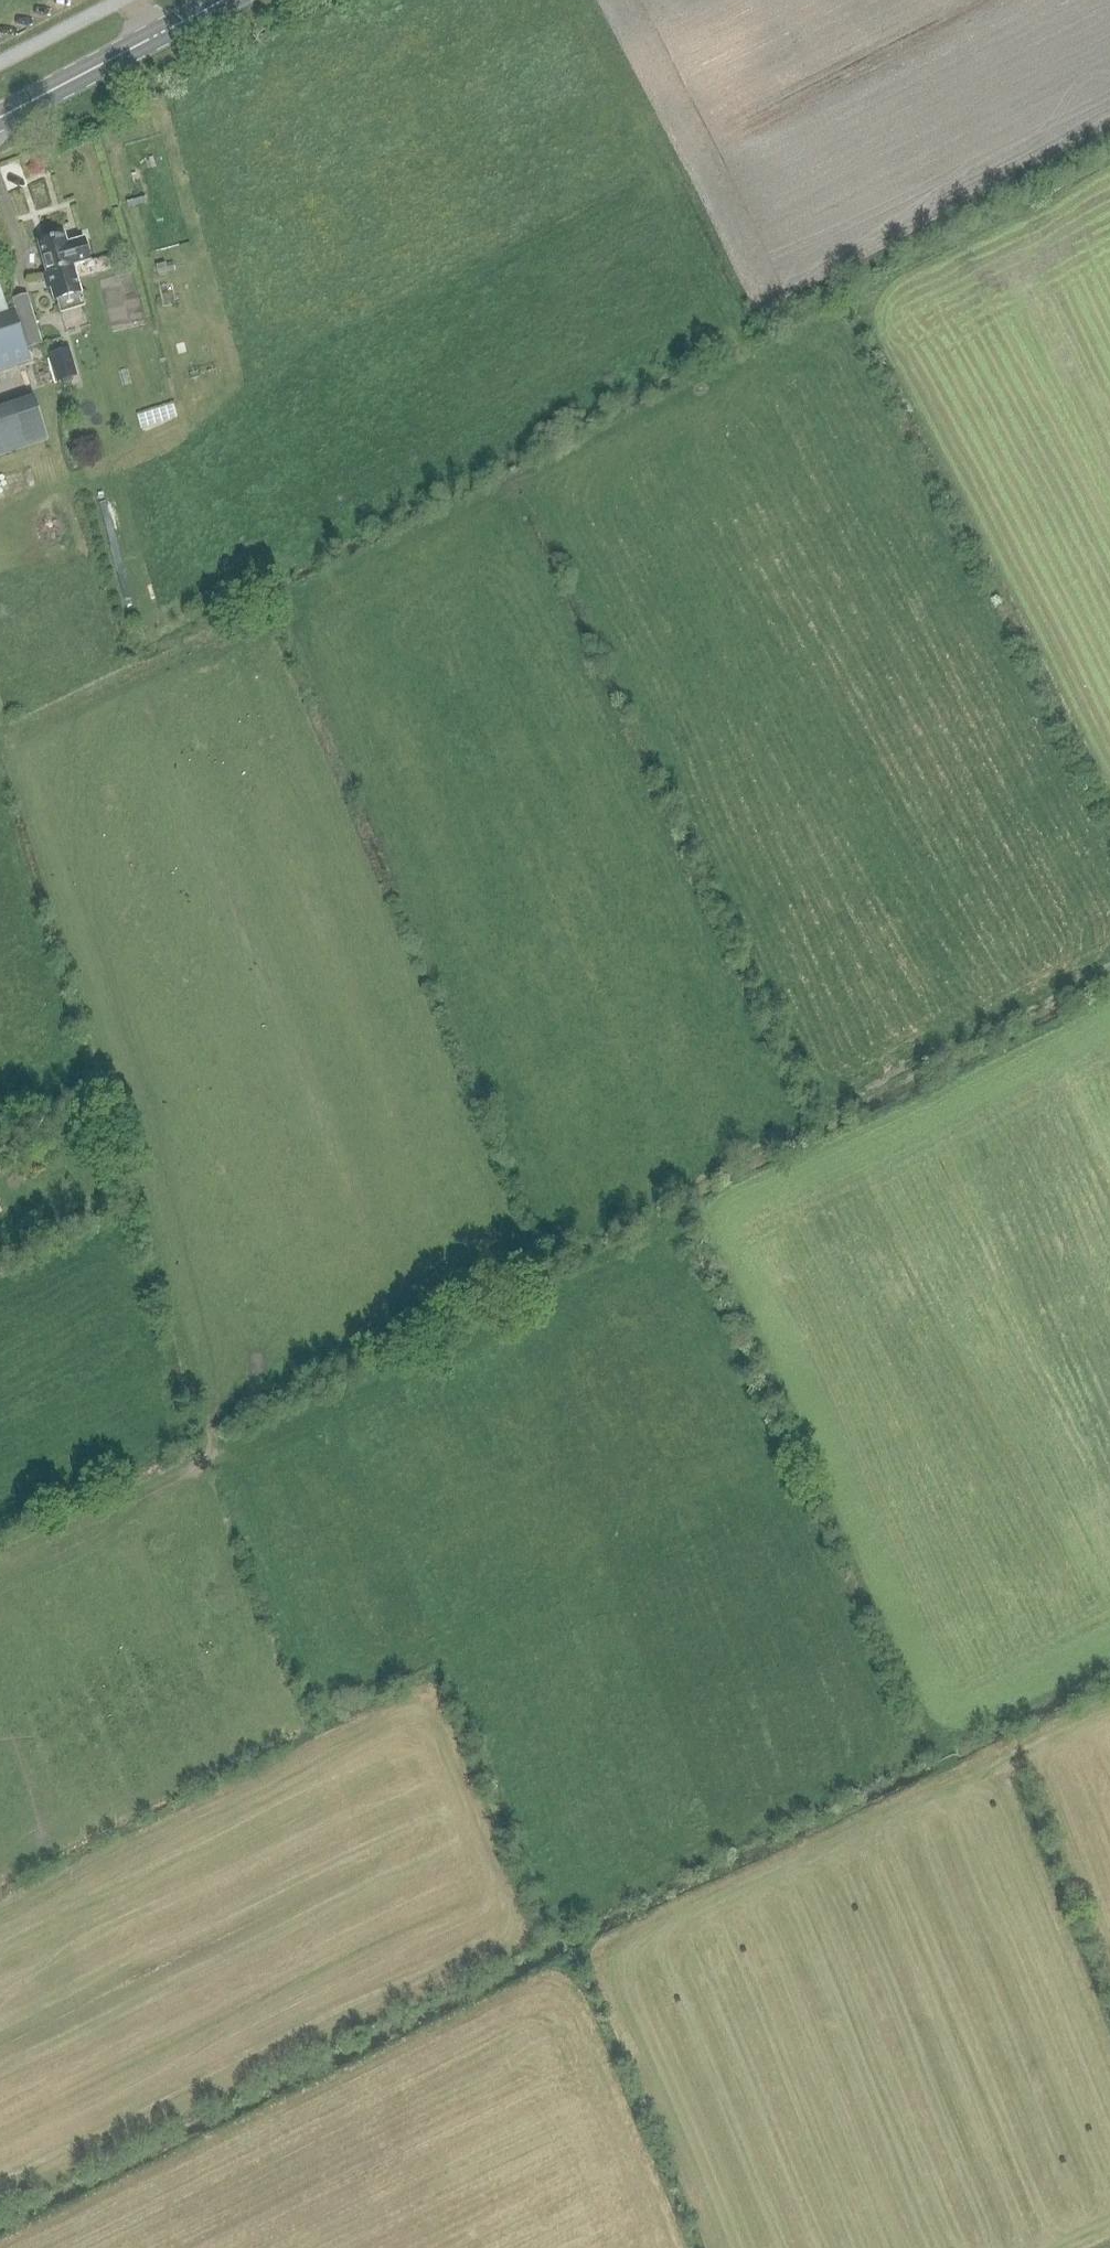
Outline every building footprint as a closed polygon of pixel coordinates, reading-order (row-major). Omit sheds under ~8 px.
[(66,244),(64,235),(37,243),(47,275),(44,276),(48,289),(52,288),(55,300),(60,299),(61,304),(81,299),(71,268),(73,267),(73,265),(90,260),(83,239),(66,244)] [(26,294),(13,298),(16,309),(27,345),(28,348),(42,344),(29,305),(26,294)] [(0,313),(0,372),(30,362),(24,345),(12,309),(0,313)] [(56,382),(77,375),(68,347),(58,350),(57,345),(48,348),(49,353),(47,354),(56,382)] [(0,404),(0,454),(45,441),(31,395),(0,404)]
